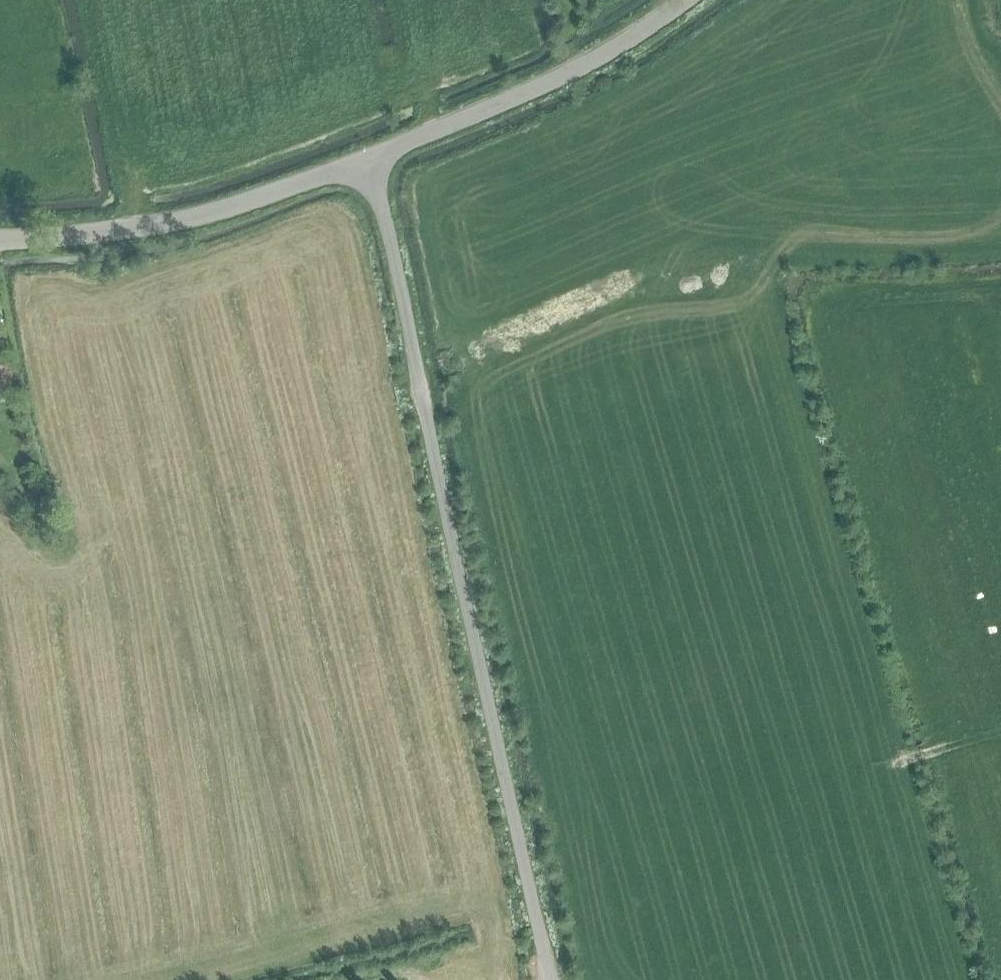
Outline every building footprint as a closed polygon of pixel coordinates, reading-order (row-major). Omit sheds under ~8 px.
[(14,391),(8,361),(0,363),(0,394),(14,391)]
